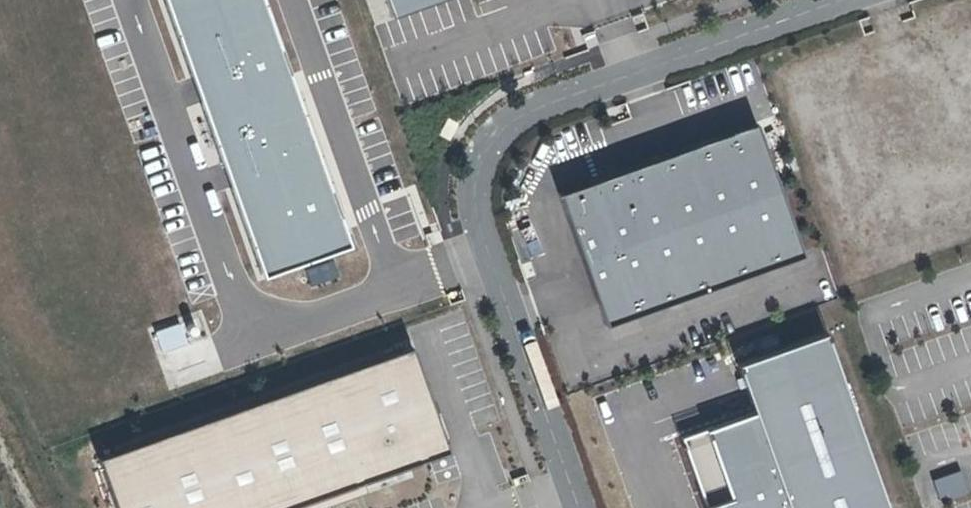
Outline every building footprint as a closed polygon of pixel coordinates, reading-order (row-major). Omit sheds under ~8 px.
[(258,270),(350,239),(268,0),(166,0),(258,270)] [(459,123),(447,117),(438,133),(450,140),(459,123)] [(757,118),(564,186),(608,311),(801,244),(757,118)] [(186,338),(203,336),(200,313),(182,316),(186,338)] [(162,350),(186,341),(178,320),(155,328),(162,350)] [(681,441),(704,507),(889,507),(826,330),(739,361),(758,413),(681,441)] [(416,349),(105,460),(121,507),(299,507),(454,453),(416,349)] [(959,471),(933,480),(940,501),(966,492),(959,471)]
